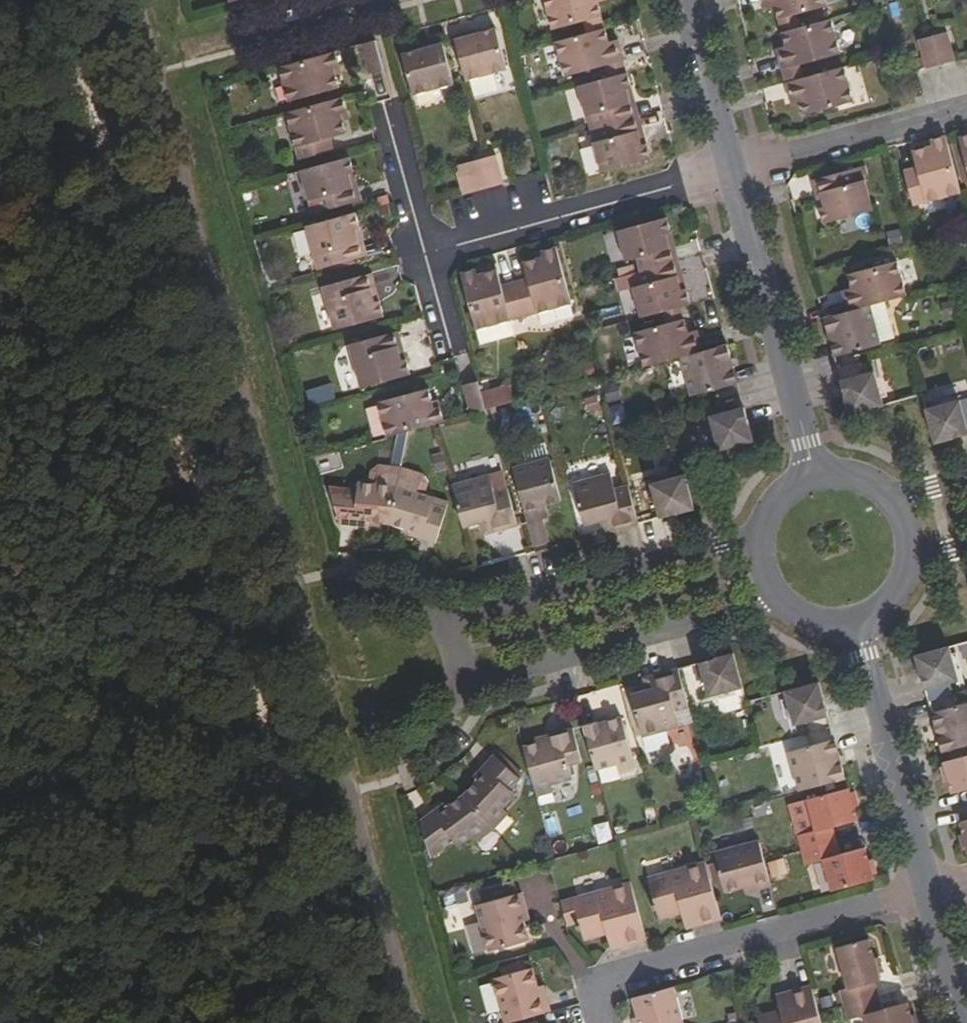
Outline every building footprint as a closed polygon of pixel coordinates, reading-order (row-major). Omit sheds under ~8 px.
[(552,28),(582,21),(585,31),(604,26),(598,2),(604,0),(544,0),(552,28)] [(764,8),(774,5),(781,32),(799,27),(796,14),(828,5),(826,0),(762,0),(764,8)] [(799,27),(781,32),(785,45),(776,48),(785,82),(802,77),(799,64),(841,52),(831,18),(799,27)] [(604,26),(585,31),(555,39),(565,76),(605,65),(608,76),(628,71),(619,37),(608,40),(604,26)] [(466,80),(507,69),(496,27),(455,38),(466,80)] [(947,31),(917,39),(925,68),(954,60),(947,31)] [(368,73),(384,69),(376,40),(360,44),(368,73)] [(413,95),(454,83),(442,41),(402,52),(413,95)] [(341,71),(335,51),(279,66),(288,101),(340,87),(336,73),(341,71)] [(802,77),(785,82),(790,103),(800,101),(804,114),(854,101),(844,66),(802,77)] [(628,71),(608,76),(578,85),(590,128),(640,115),(628,71)] [(349,117),(344,96),(286,112),(298,159),(335,150),(331,137),(347,133),(343,118),(349,117)] [(651,158),(640,115),(590,128),(601,172),(651,158)] [(913,205),(961,192),(945,134),(930,138),(932,144),(911,150),(916,166),(904,169),(913,205)] [(959,137),(966,168),(966,134),(959,137)] [(482,158),(489,186),(504,182),(496,154),(482,158)] [(363,199),(351,155),(300,169),(309,200),(321,197),(324,209),(363,199)] [(482,158),(454,166),(462,194),(489,186),(482,158)] [(823,222),(873,209),(861,166),(811,179),(823,222)] [(318,268),(367,255),(356,211),(306,225),(318,268)] [(635,257),(638,270),(679,259),(667,216),(617,229),(625,260),(635,257)] [(514,280),(524,317),(572,303),(556,245),(540,250),(542,255),(524,260),(528,276),(514,280)] [(679,259),(638,270),(642,283),(632,285),(640,316),(662,310),(681,305),(691,302),(679,259)] [(847,312),(883,302),(906,295),(897,261),(847,274),(851,287),(841,290),(847,312)] [(506,321),(524,317),(514,280),(501,284),(497,268),(477,273),(476,268),(462,271),(480,344),(509,336),(506,321)] [(334,329),(384,315),(372,272),(323,285),(334,329)] [(847,312),(823,318),(834,356),(882,344),(881,340),(893,337),(883,302),(847,312)] [(681,305),(662,310),(665,323),(634,331),(643,367),(681,356),(704,350),(698,329),(688,332),(681,305)] [(411,374),(399,330),(349,344),(360,387),(411,374)] [(726,344),(704,350),(681,356),(691,397),(737,384),(726,344)] [(884,406),(874,370),(840,379),(850,415),(884,406)] [(470,414),(486,409),(478,381),(462,385),(470,414)] [(929,388),(930,401),(950,398),(948,385),(929,388)] [(378,402),(386,437),(444,421),(438,400),(433,402),(429,388),(378,402)] [(966,435),(966,422),(961,398),(926,407),(936,443),(966,435)] [(753,441),(743,406),(711,415),(720,450),(753,441)] [(534,543),(548,539),(543,519),(550,517),(547,505),(562,501),(550,457),(514,466),(534,543)] [(603,533),(638,523),(628,483),(614,487),(610,471),(573,481),(585,526),(600,522),(603,533)] [(484,535),(518,526),(507,485),(494,489),(490,473),(452,483),(465,528),(481,523),(484,535)] [(694,508),(684,474),(650,483),(660,518),(694,508)] [(390,523),(399,477),(377,475),(375,483),(359,481),(358,488),(331,485),(341,525),(369,527),(371,520),(390,523)] [(419,483),(399,477),(390,523),(411,529),(409,535),(436,544),(447,507),(432,503),(435,496),(417,491),(419,483)] [(950,646),(915,655),(924,689),(959,680),(950,646)] [(743,687),(734,654),(700,664),(708,696),(743,687)] [(688,708),(678,669),(643,679),(645,689),(631,693),(647,752),(676,744),(672,729),(680,727),(676,711),(688,708)] [(829,717),(819,681),(785,691),(794,726),(829,717)] [(931,712),(942,752),(966,745),(966,703),(931,712)] [(619,772),(635,767),(633,761),(621,716),(597,723),(597,720),(582,724),(595,771),(617,765),(619,772)] [(570,765),(583,762),(573,727),(536,736),(537,741),(523,745),(537,796),(553,792),(552,784),(573,779),(570,765)] [(798,791),(845,778),(835,739),(788,752),(798,791)] [(477,781),(464,794),(495,829),(510,813),(504,808),(516,795),(510,789),(520,779),(494,753),(473,776),(477,781)] [(944,761),(953,793),(966,790),(966,754),(944,761)] [(797,834),(801,850),(837,841),(833,827),(857,820),(848,787),(806,799),(814,830),(797,834)] [(495,829),(464,794),(448,806),(445,802),(420,820),(430,858),(454,841),(459,846),(472,837),(477,843),(495,829)] [(601,843),(615,839),(610,821),(596,825),(601,843)] [(746,892),(770,885),(758,839),(714,851),(717,863),(709,865),(715,886),(723,884),(726,892),(745,886),(746,892)] [(837,841),(801,850),(805,864),(823,860),(831,891),(873,880),(864,847),(840,853),(837,841)] [(686,927),(721,918),(705,860),(647,876),(658,919),(682,913),(686,927)] [(610,948),(646,938),(631,880),(560,899),(566,923),(580,920),(585,939),(606,933),(610,948)] [(487,951),(529,940),(523,919),(528,918),(521,892),(475,905),(487,951)] [(839,990),(843,1005),(879,996),(875,980),(880,979),(869,938),(836,947),(847,988),(839,990)] [(551,1012),(544,984),(538,986),(533,967),(492,978),(503,1022),(511,1022),(551,1012)] [(674,985),(633,997),(638,1017),(633,1018),(634,1022),(684,1022),(674,985)] [(811,985),(775,994),(779,1010),(757,1016),(759,1022),(821,1022),(811,985)] [(843,1005),(847,1020),(865,1015),(867,1022),(912,1022),(906,1002),(882,1008),(879,996),(843,1005)]
